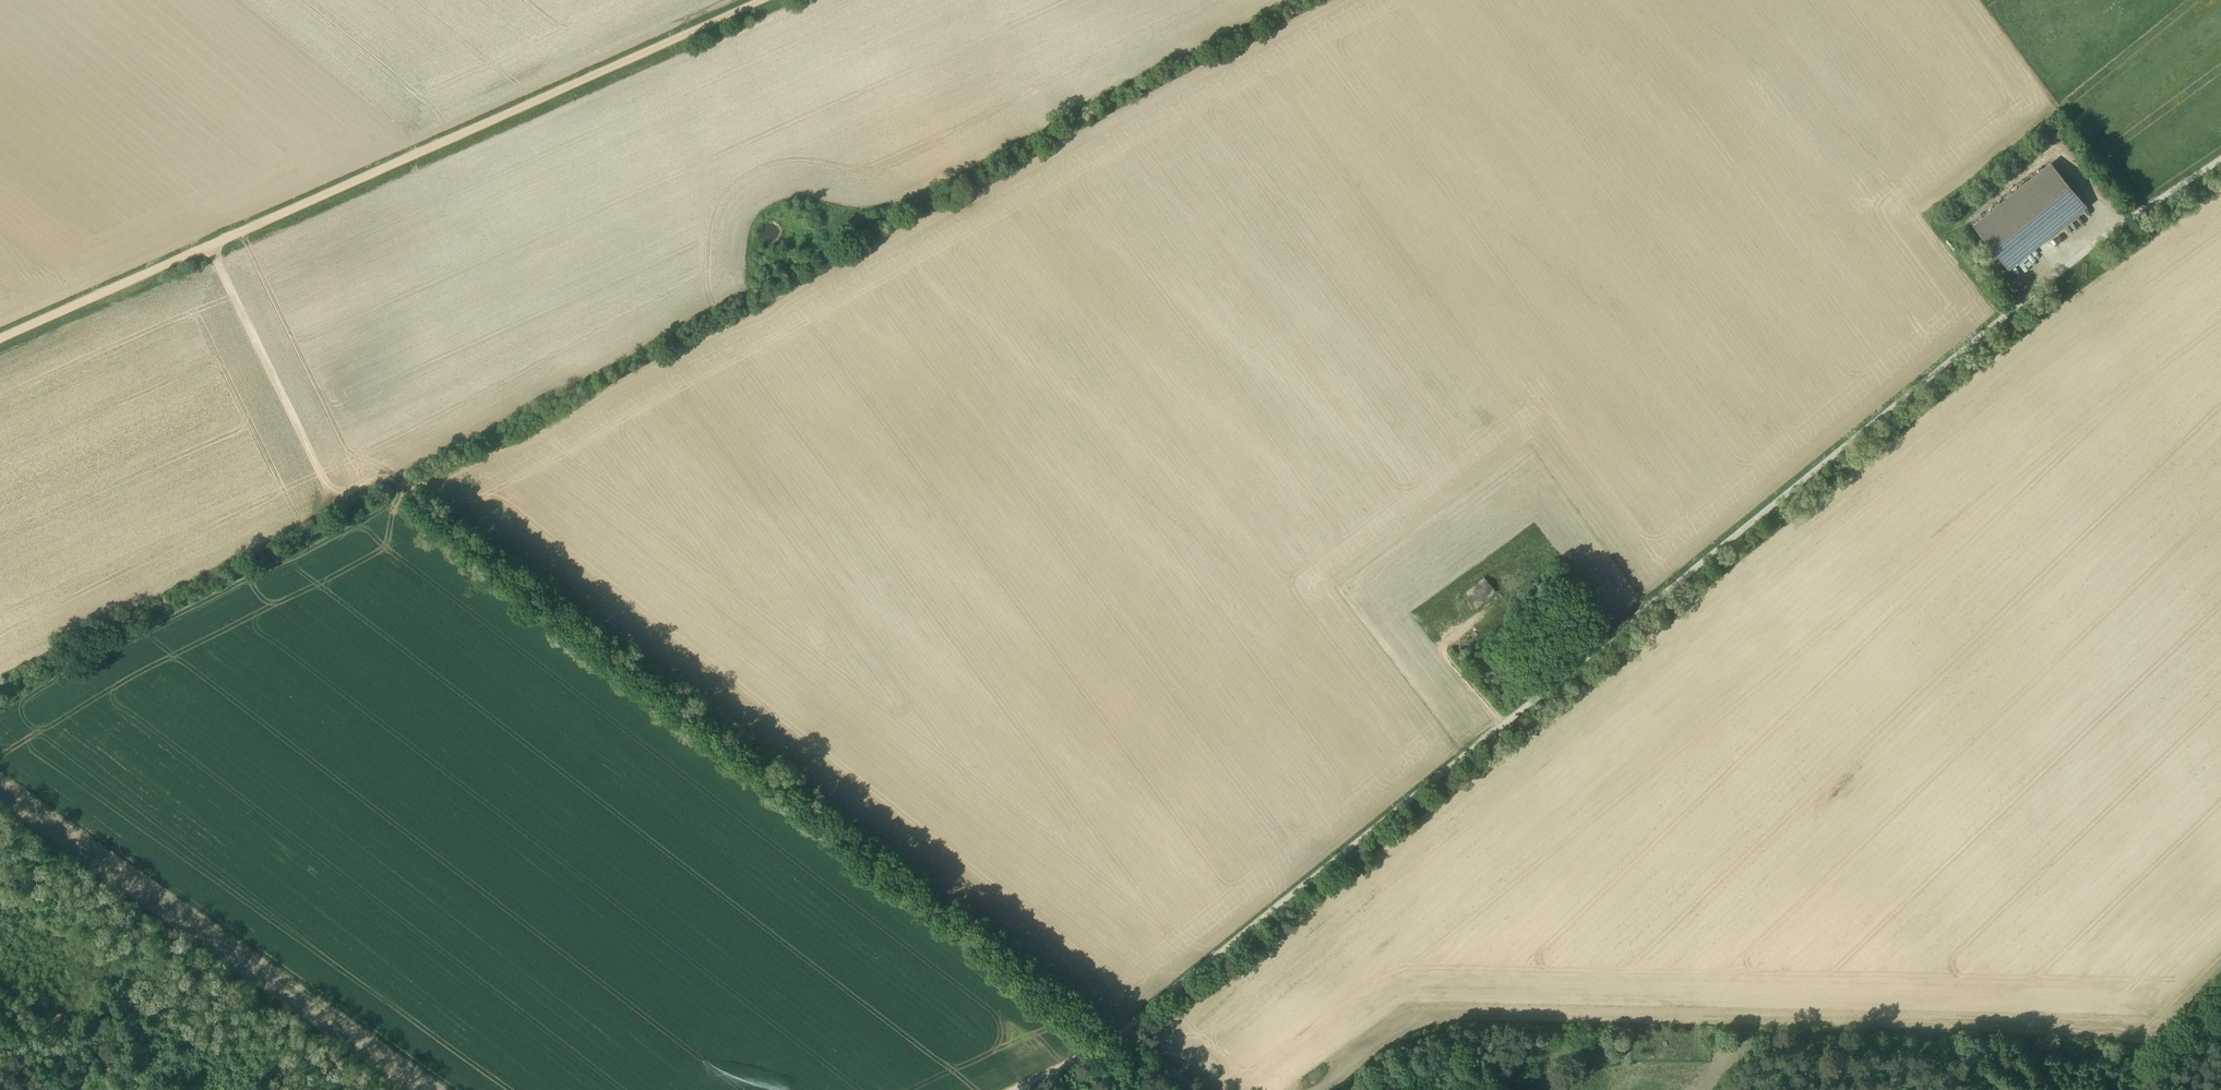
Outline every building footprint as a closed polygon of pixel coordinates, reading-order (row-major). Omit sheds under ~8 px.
[(1975,225),(2010,268),(2086,206),(2052,163),(1975,225)]
